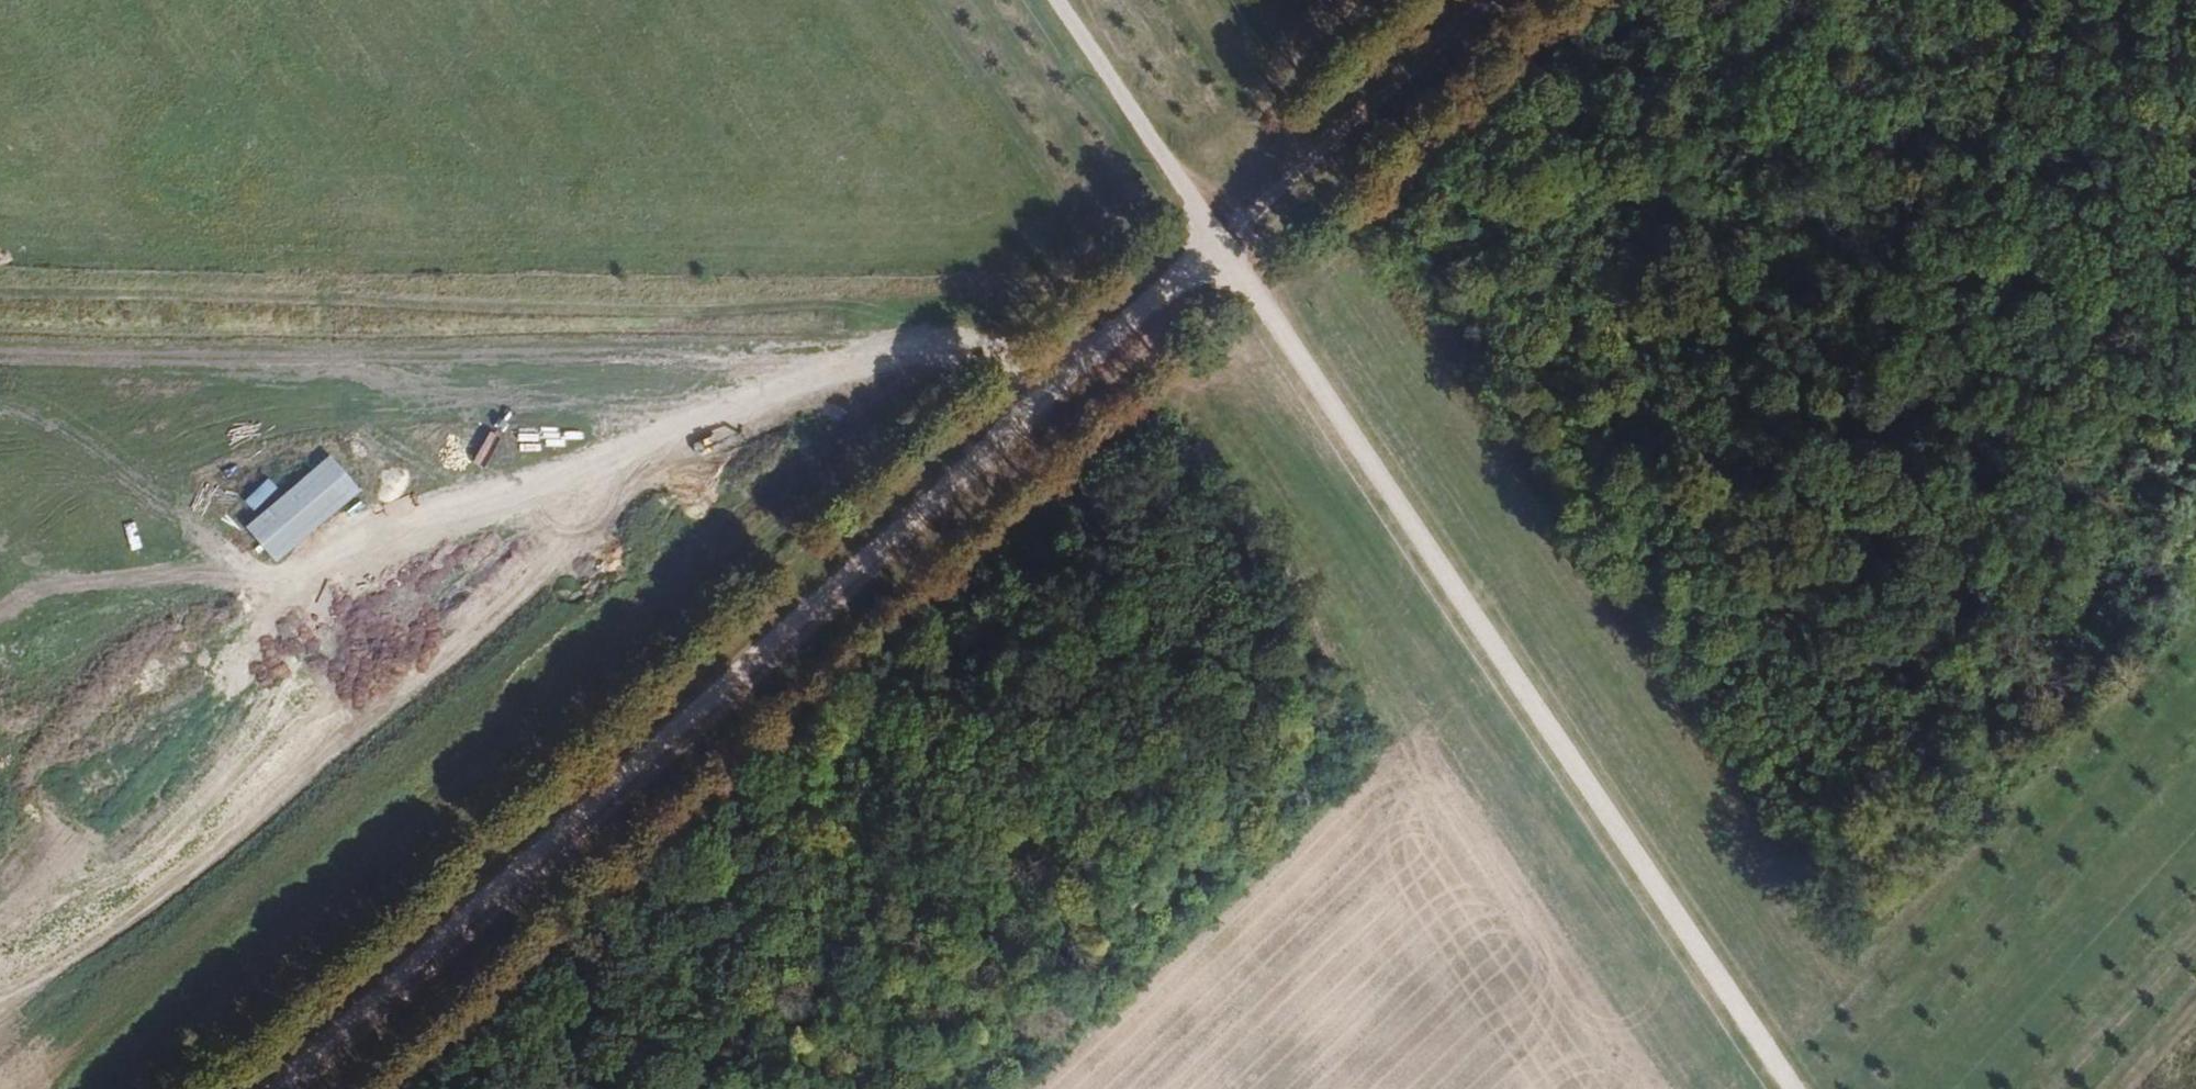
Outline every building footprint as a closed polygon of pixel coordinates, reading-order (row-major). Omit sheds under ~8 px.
[(272,562),(356,490),(326,456),(242,527),(272,562)]
